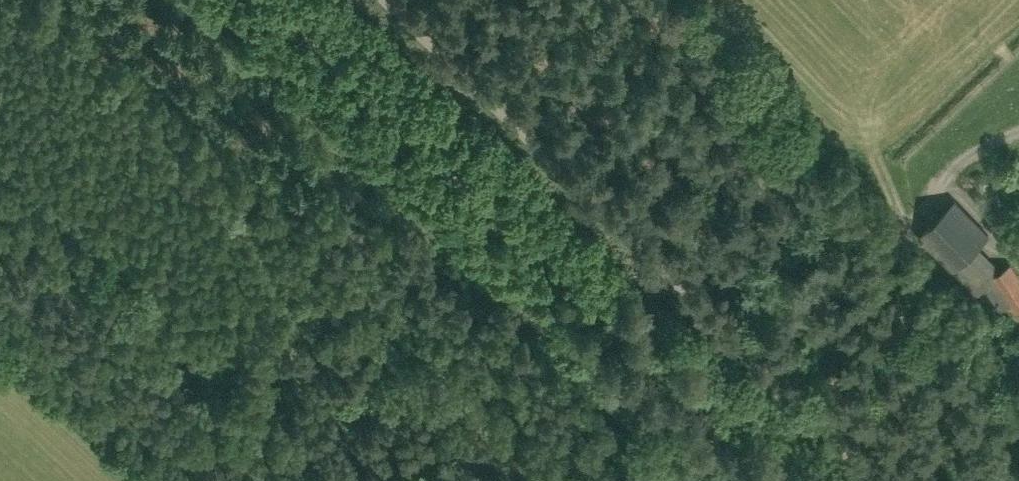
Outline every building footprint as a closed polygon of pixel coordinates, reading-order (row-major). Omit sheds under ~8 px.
[(948,194),(914,231),(953,268),(992,226),(973,208),(968,213),(948,194)] [(994,276),(1016,311),(1018,309),(1018,278),(1011,265),(994,276)]
